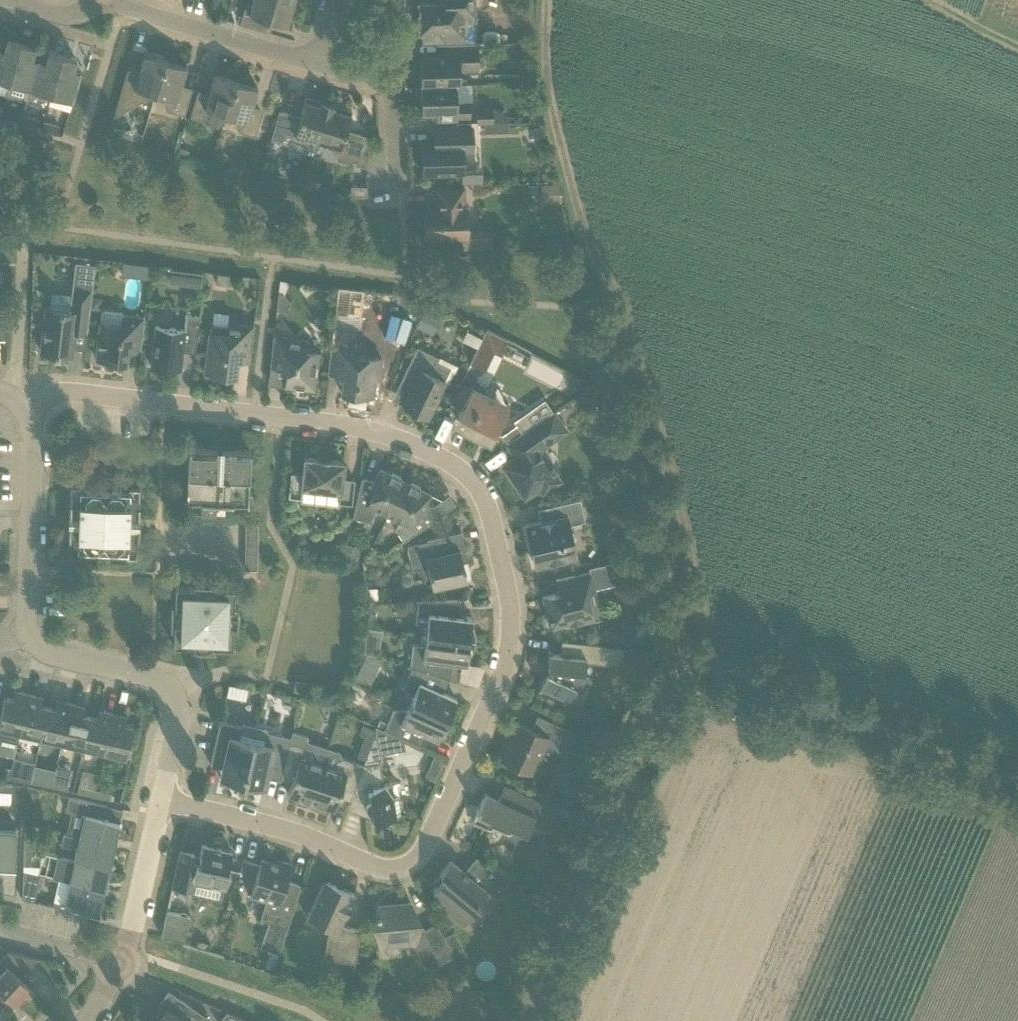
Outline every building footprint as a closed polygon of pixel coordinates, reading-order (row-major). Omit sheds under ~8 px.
[(278,0),(253,0),(251,6),(245,4),(240,24),(269,33),(273,21),(286,25),(292,4),(278,0)] [(416,7),(416,15),(419,16),(419,32),(422,32),(422,43),(475,42),(475,17),(474,0),(434,0),(434,2),(418,2),(418,5),(416,7)] [(9,84),(21,43),(7,39),(4,49),(0,48),(0,81),(9,84)] [(35,47),(21,43),(9,84),(19,87),(15,99),(26,102),(38,60),(31,57),(35,47)] [(420,84),(460,83),(459,69),(478,69),(478,43),(443,44),(443,56),(420,56),(420,84)] [(38,60),(26,102),(47,108),(48,108),(48,104),(51,95),(62,55),(49,51),(45,62),(38,60)] [(155,94),(165,60),(143,54),(136,77),(125,73),(119,96),(136,101),(142,98),(144,91),(155,94)] [(62,55),(51,95),(48,104),(69,111),(72,101),(81,72),(73,70),(76,59),(62,55)] [(186,66),(165,60),(155,94),(166,97),(163,104),(167,110),(184,115),(191,92),(180,89),(186,66)] [(197,94),(190,117),(202,120),(204,123),(216,126),(223,124),(226,114),(236,81),(215,75),(209,92),(208,98),(197,94)] [(257,87),(236,81),(226,114),(236,118),(234,125),(238,131),(255,136),(262,113),(251,110),(257,87)] [(460,83),(420,84),(420,87),(416,87),(417,109),(421,109),(421,112),(435,112),(436,119),(456,119),(456,117),(470,116),(470,102),(456,102),(456,84),(460,84),(460,83)] [(312,155),(316,141),(327,104),(305,97),(300,116),(279,110),(270,139),(296,147),(307,153),(312,155)] [(327,104),(316,141),(339,148),(337,154),(341,160),(367,168),(368,136),(346,130),(352,111),(327,104)] [(20,124),(22,115),(7,110),(4,119),(20,124)] [(22,115),(20,124),(36,129),(38,120),(22,115)] [(60,126),(43,121),(41,130),(57,135),(60,126)] [(544,125),(531,129),(535,143),(548,139),(544,125)] [(427,143),(422,143),(422,150),(423,173),(461,172),(463,172),(463,169),(462,150),(472,150),(472,127),(434,128),(434,143),(427,143)] [(187,158),(189,149),(180,146),(177,155),(187,158)] [(262,170),(259,180),(267,182),(269,176),(267,172),(262,170)] [(366,196),(367,186),(350,186),(350,196),(366,196)] [(467,232),(466,208),(464,208),(463,188),(435,189),(436,208),(424,208),(425,237),(463,236),(463,249),(491,248),(491,232),(467,232)] [(46,307),(41,352),(70,356),(71,348),(73,332),(87,334),(89,314),(92,288),(95,264),(75,262),(72,286),(69,310),(66,310),(46,307)] [(139,264),(137,276),(146,277),(148,265),(139,264)] [(169,269),(167,283),(200,287),(201,273),(169,269)] [(229,274),(217,273),(216,283),(228,284),(229,274)] [(364,290),(338,287),(334,316),(361,319),(364,290)] [(278,293),(276,311),(281,311),(291,304),(283,294),(278,293)] [(98,339),(96,359),(100,359),(99,363),(112,364),(113,361),(125,362),(127,346),(140,348),(143,328),(144,316),(123,314),(120,310),(104,308),(101,311),(100,323),(98,339)] [(155,326),(153,345),(150,365),(180,369),(182,351),(195,353),(199,315),(185,314),(183,329),(155,326)] [(211,324),(210,332),(204,374),(223,376),(223,374),(234,375),(236,359),(249,361),(254,326),(227,323),(227,326),(211,324)] [(486,329),(470,362),(484,369),(493,350),(500,353),(507,339),(486,329)] [(305,340),(273,336),(271,355),(276,356),(275,367),(287,368),(285,385),(313,389),(316,369),(318,352),(304,350),(305,340)] [(331,343),(327,373),(342,375),(342,380),(341,391),(345,392),(352,393),(352,395),(372,398),(375,379),(379,380),(381,358),(355,355),(357,346),(331,343)] [(451,368),(437,362),(439,358),(417,347),(402,377),(414,383),(403,405),(426,417),(451,368)] [(471,385),(466,396),(458,414),(467,418),(461,429),(489,443),(498,425),(508,404),(471,385)] [(588,391),(582,395),(585,399),(589,400),(593,397),(588,391)] [(532,427),(524,433),(522,434),(507,444),(516,457),(506,464),(512,472),(509,474),(525,497),(540,488),(543,492),(559,481),(538,450),(566,430),(553,412),(532,427)] [(523,414),(513,421),(516,425),(522,433),(522,434),(524,433),(532,427),(523,414)] [(216,448),(207,448),(188,447),(186,501),(187,501),(187,500),(201,500),(201,502),(232,503),(232,502),(246,502),(246,504),(247,504),(249,450),(230,449),(221,448),(221,453),(216,453),(216,448)] [(302,473),(290,472),(288,496),(301,498),(302,487),(339,491),(338,502),(351,503),(354,479),(342,477),(344,461),(304,457),(302,473)] [(356,497),(352,518),(369,522),(375,509),(388,515),(405,481),(401,479),(400,476),(393,472),(389,473),(380,468),(373,482),(369,480),(361,478),(356,497)] [(405,481),(388,515),(399,521),(395,529),(403,541),(436,518),(429,508),(424,505),(425,502),(430,493),(420,488),(419,485),(412,481),(408,482),(405,481)] [(126,557),(136,558),(139,488),(128,488),(128,492),(80,490),(80,486),(70,486),(67,555),(78,555),(78,551),(126,553),(126,557)] [(580,499),(564,503),(545,507),(547,520),(525,525),(535,567),(576,557),(567,517),(583,513),(580,499)] [(257,569),(257,524),(245,524),(244,569),(257,569)] [(295,533),(293,538),(296,543),(302,545),(307,542),(309,536),(306,531),(300,530),(295,533)] [(461,531),(441,535),(426,539),(426,541),(407,545),(412,570),(428,566),(433,587),(466,580),(462,562),(467,561),(461,531)] [(343,556),(342,559),(357,561),(357,559),(360,547),(346,544),(343,556)] [(366,554),(362,561),(364,568),(373,562),(366,554)] [(638,557),(625,559),(628,570),(640,567),(638,557)] [(589,572),(556,580),(559,593),(542,597),(549,627),(565,623),(565,626),(593,619),(589,602),(597,600),(594,588),(626,581),(621,560),(588,568),(589,572)] [(233,609),(234,589),(213,588),(213,592),(196,591),(196,587),(175,586),(174,607),(179,607),(178,625),(174,624),(173,645),(193,646),(194,642),(211,643),(211,647),(232,647),(232,627),(228,626),(229,609),(233,609)] [(377,587),(367,587),(367,599),(377,599),(377,587)] [(459,598),(439,599),(419,600),(416,623),(424,624),(423,634),(475,641),(475,638),(475,636),(475,634),(474,632),(474,630),(473,627),(472,625),(471,623),(472,617),(457,615),(459,598)] [(409,655),(408,666),(410,667),(412,667),(444,677),(448,678),(449,679),(451,660),(456,662),(466,663),(467,657),(468,656),(469,654),(471,651),(473,647),(474,644),(475,641),(423,634),(421,645),(413,644),(412,656),(409,655)] [(547,670),(539,689),(540,690),(541,687),(569,699),(575,686),(579,688),(583,680),(585,657),(612,660),(614,646),(561,640),(560,654),(550,653),(550,650),(549,650),(547,670)] [(624,647),(614,646),(612,660),(612,664),(622,665),(624,647)] [(444,677),(412,667),(404,685),(413,696),(410,702),(446,719),(456,698),(438,690),(444,677)] [(359,668),(355,678),(356,678),(369,684),(374,675),(359,668)] [(295,681),(293,689),(292,691),(303,693),(305,683),(295,681)] [(16,746),(17,742),(19,733),(28,693),(19,691),(14,690),(13,698),(4,696),(0,715),(0,742),(16,746)] [(41,696),(28,693),(19,733),(40,738),(47,706),(39,704),(41,696)] [(47,706),(40,738),(61,742),(70,703),(57,700),(55,708),(47,706)] [(387,723),(384,730),(403,738),(418,745),(418,744),(414,742),(419,731),(423,733),(437,740),(446,719),(410,702),(408,709),(393,709),(387,723)] [(70,703),(61,742),(82,747),(89,716),(81,714),(83,706),(70,703)] [(97,717),(89,716),(82,747),(103,752),(112,712),(99,709),(97,717)] [(112,712),(103,752),(125,757),(132,725),(123,723),(125,715),(112,712)] [(576,733),(537,715),(531,729),(521,724),(514,738),(512,737),(513,735),(512,734),(507,744),(504,743),(499,754),(502,755),(500,759),(531,773),(544,746),(566,756),(576,733)] [(379,719),(376,726),(384,730),(387,723),(379,719)] [(241,726),(219,721),(210,764),(211,764),(213,757),(223,759),(219,776),(227,778),(230,782),(233,783),(237,781),(242,782),(254,727),(244,724),(241,726)] [(254,727),(242,782),(246,783),(249,787),(252,787),(257,785),(264,787),(266,777),(264,773),(267,771),(268,769),(280,773),(278,779),(279,780),(280,778),(281,778),(282,772),(290,741),(291,737),(266,732),(264,729),(254,727)] [(372,740),(365,759),(363,764),(353,791),(364,794),(368,794),(369,800),(368,800),(367,801),(366,802),(366,803),(365,804),(365,805),(365,806),(366,807),(366,808),(367,808),(367,809),(368,810),(369,810),(371,810),(373,823),(381,821),(392,825),(391,819),(407,817),(407,815),(401,816),(398,798),(394,798),(392,784),(401,782),(401,781),(383,784),(379,758),(380,758),(375,729),(372,740)] [(291,737),(290,741),(282,772),(289,774),(289,776),(291,780),(292,780),(288,794),(296,797),(295,799),(310,804),(323,764),(312,761),(314,754),(311,748),(305,746),(308,736),(292,731),(291,737)] [(372,740),(363,737),(356,756),(365,759),(372,740)] [(323,764),(310,804),(325,809),(325,806),(333,809),(338,795),(339,795),(343,793),(344,792),(351,794),(353,791),(363,764),(342,757),(335,761),(333,768),(323,764)] [(431,762),(424,776),(434,780),(441,767),(431,762)] [(9,776),(26,780),(27,773),(11,770),(9,776)] [(51,786),(53,779),(37,775),(35,782),(51,786)] [(53,779),(51,786),(67,790),(69,783),(53,779)] [(95,789),(91,788),(78,785),(77,792),(93,796),(95,789)] [(485,793),(483,797),(478,807),(477,807),(475,811),(476,811),(472,821),(491,830),(492,826),(510,834),(511,831),(524,837),(532,821),(549,829),(558,810),(504,786),(498,799),(485,793)] [(95,789),(93,796),(109,799),(111,792),(95,789)] [(107,805),(88,801),(68,796),(65,810),(71,811),(66,833),(79,836),(115,844),(120,820),(119,820),(119,821),(104,818),(107,805)] [(15,867),(15,866),(14,866),(16,830),(0,830),(0,866),(15,867)] [(79,836),(66,833),(63,833),(60,844),(76,848),(73,858),(110,867),(115,844),(79,836)] [(193,879),(225,886),(229,868),(227,868),(231,850),(202,844),(199,856),(181,852),(182,850),(180,849),(172,888),(190,892),(193,879)] [(73,858),(73,859),(58,855),(53,877),(68,881),(105,889),(110,867),(73,858)] [(262,859),(250,895),(266,900),(260,919),(270,922),(261,947),(278,953),(286,927),(300,884),(286,879),(288,873),(284,867),(286,862),(279,859),(277,864),(262,859)] [(479,905),(475,901),(484,890),(494,898),(513,876),(482,859),(469,875),(450,860),(439,873),(443,876),(432,889),(446,901),(442,906),(463,924),(479,905)] [(23,870),(22,899),(34,901),(38,881),(39,881),(41,874),(23,870)] [(324,880),(316,898),(307,918),(329,928),(324,957),(354,963),(360,929),(346,927),(341,924),(354,894),(324,880)] [(68,881),(68,883),(63,903),(60,902),(60,903),(98,912),(98,913),(99,913),(105,889),(68,881)] [(533,888),(524,893),(530,903),(538,898),(533,888)] [(172,893),(169,907),(189,912),(192,898),(172,893)] [(433,966),(453,956),(436,923),(424,929),(410,903),(378,906),(374,926),(383,946),(413,943),(424,964),(433,966)] [(166,911),(161,933),(161,936),(184,942),(190,916),(166,911)] [(0,959),(0,971),(0,972),(0,989),(4,993),(18,1006),(33,989),(30,986),(32,984),(31,981),(23,973),(37,958),(7,951),(0,959)] [(338,980),(336,991),(346,993),(349,983),(338,980)] [(207,1017),(168,990),(158,1004),(165,1008),(157,1020),(205,1020),(207,1017)] [(9,1014),(0,1006),(0,1020),(3,1020),(9,1014)] [(220,1020),(248,1020),(227,1011),(220,1020)]
